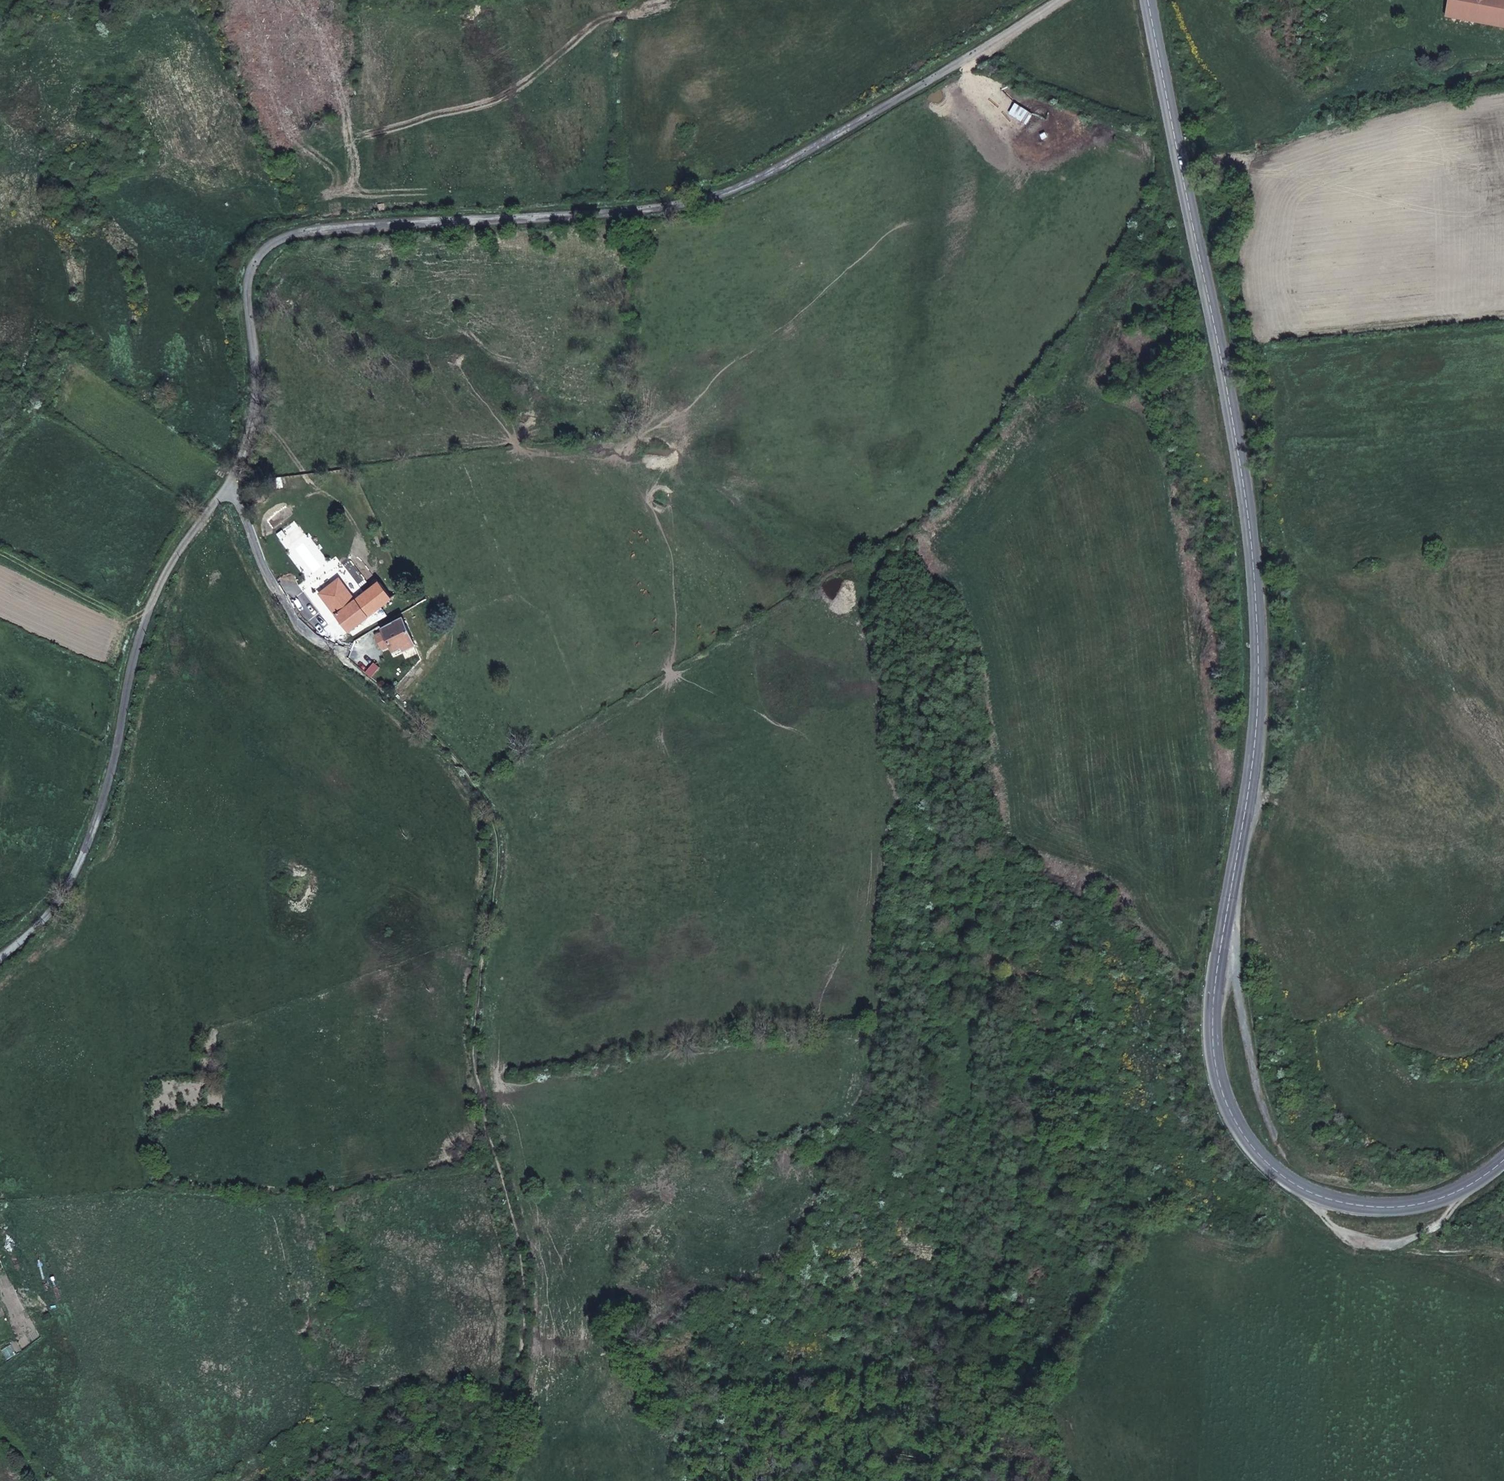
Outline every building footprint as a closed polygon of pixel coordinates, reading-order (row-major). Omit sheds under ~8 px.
[(1446,11),(1448,12),(1460,14),(1475,18),(1480,19),(1492,20),(1503,21),(1503,0),(1448,0),(1446,11)] [(1446,11),(1445,16),(1503,27),(1503,21),(1492,20),(1480,19),(1475,18),(1460,14),(1448,12),(1446,11)] [(1008,114),(1026,125),(1033,114),(1014,103),(1008,114)] [(320,587),(328,597),(346,584),(339,574),(320,587)] [(356,597),(346,584),(328,597),(350,627),(376,608),(379,611),(382,609),(381,604),(395,594),(382,578),(356,597)] [(396,645),(415,633),(413,627),(405,612),(385,625),(387,627),(380,632),(386,643),(393,639),(396,645)]
